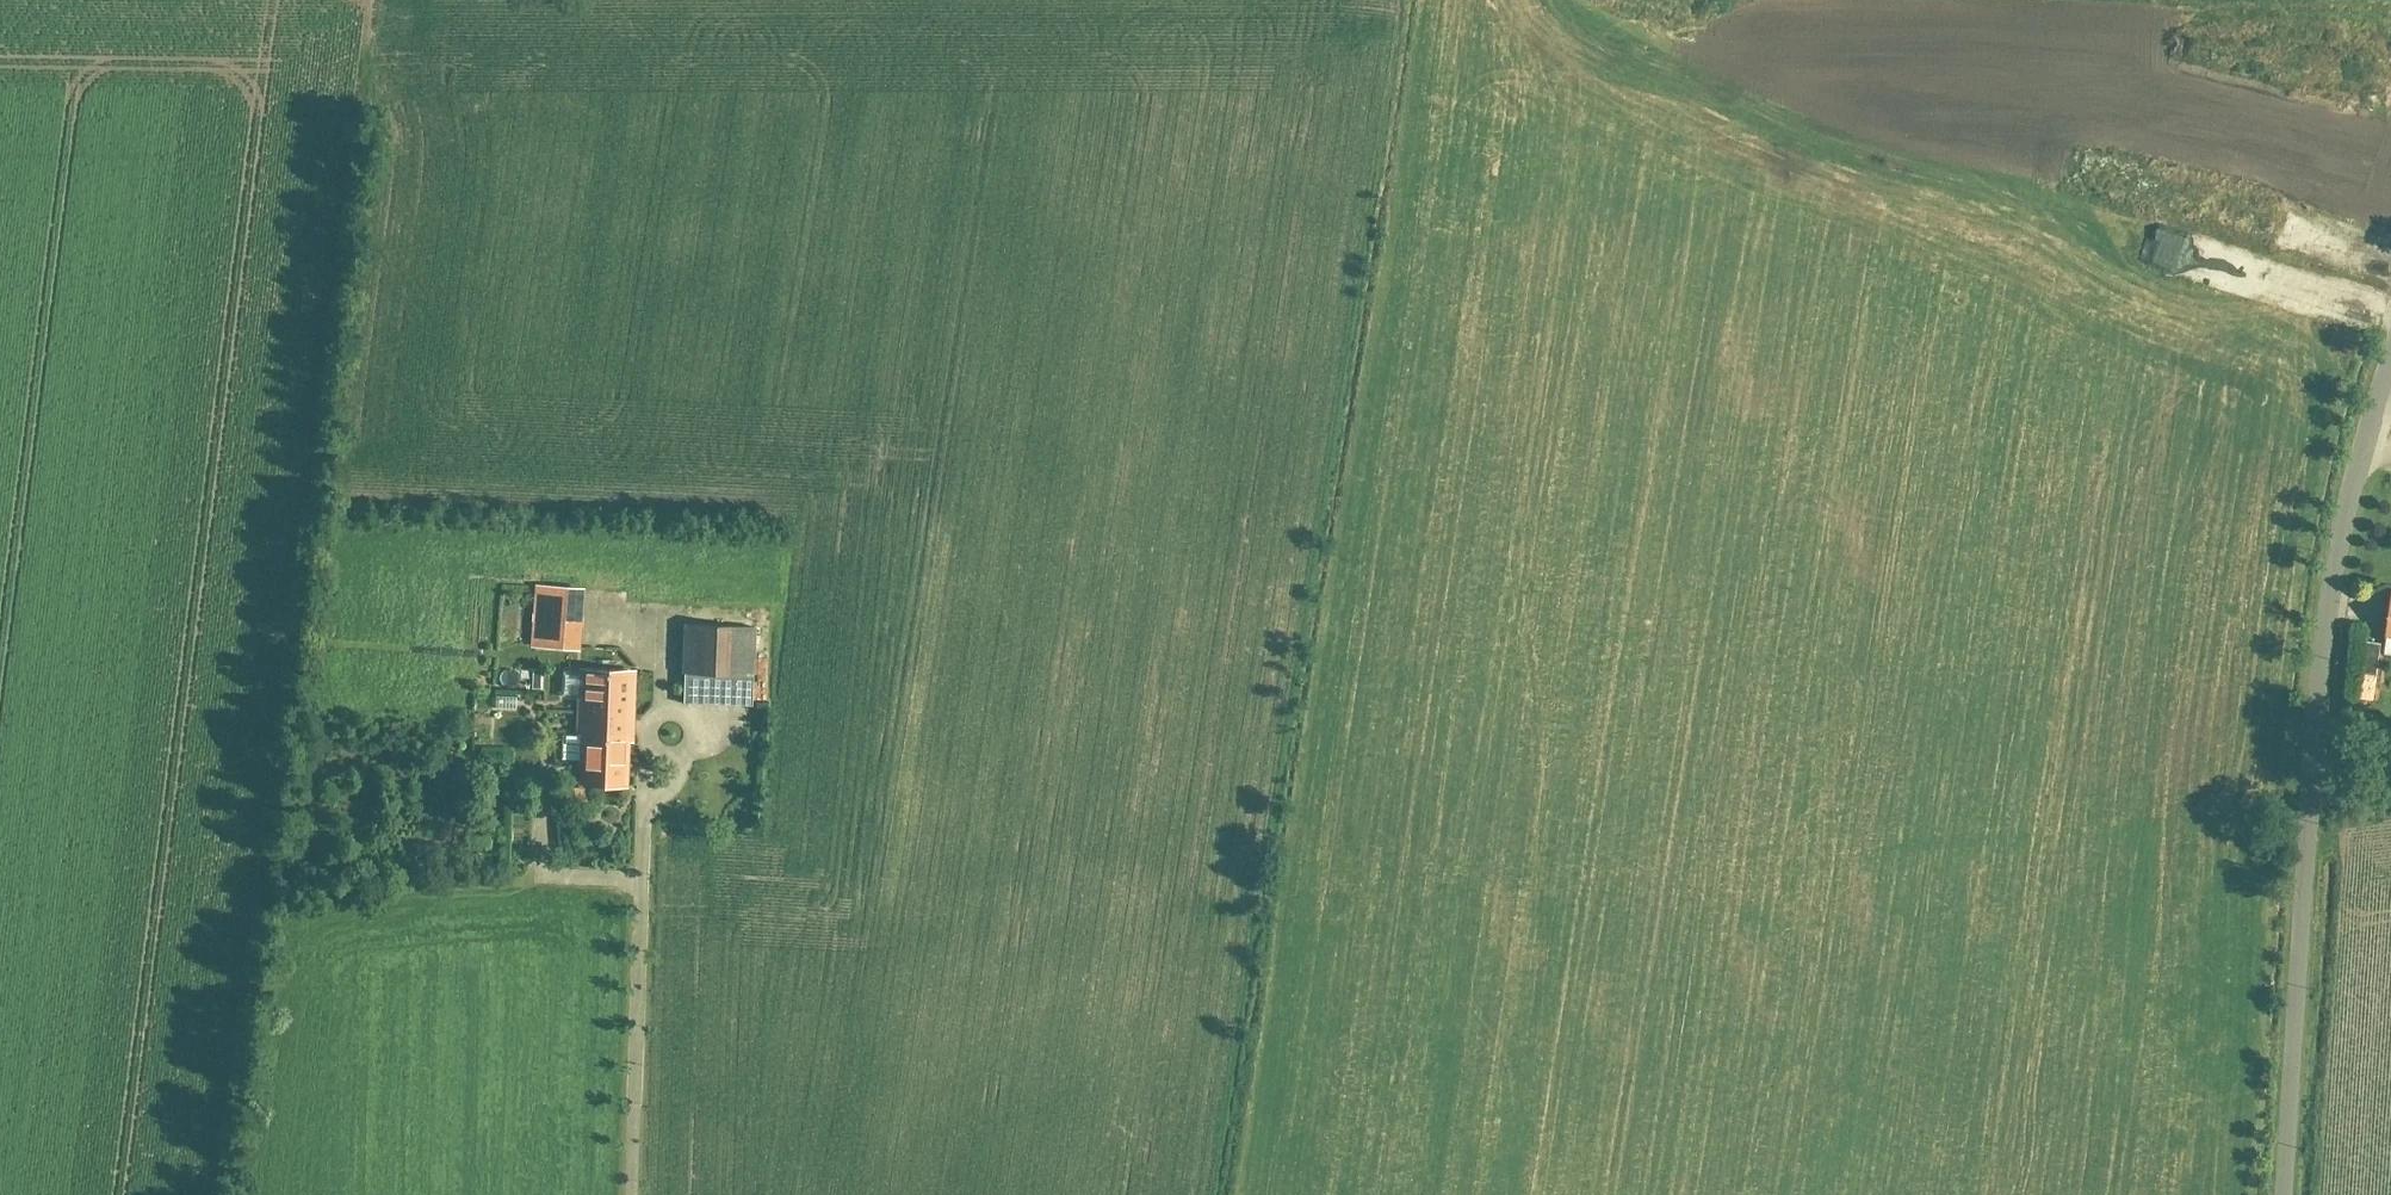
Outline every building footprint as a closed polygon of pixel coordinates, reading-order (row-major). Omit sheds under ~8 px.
[(580,654),(582,606),(629,608),(630,572),(552,569),(551,590),(536,589),(533,652),(580,654)] [(2380,659),(2390,660),(2390,596),(2389,596),(2380,659)] [(754,630),(683,631),(684,711),(754,710),(754,630)] [(582,677),(579,791),(635,793),(638,678),(582,677)]
